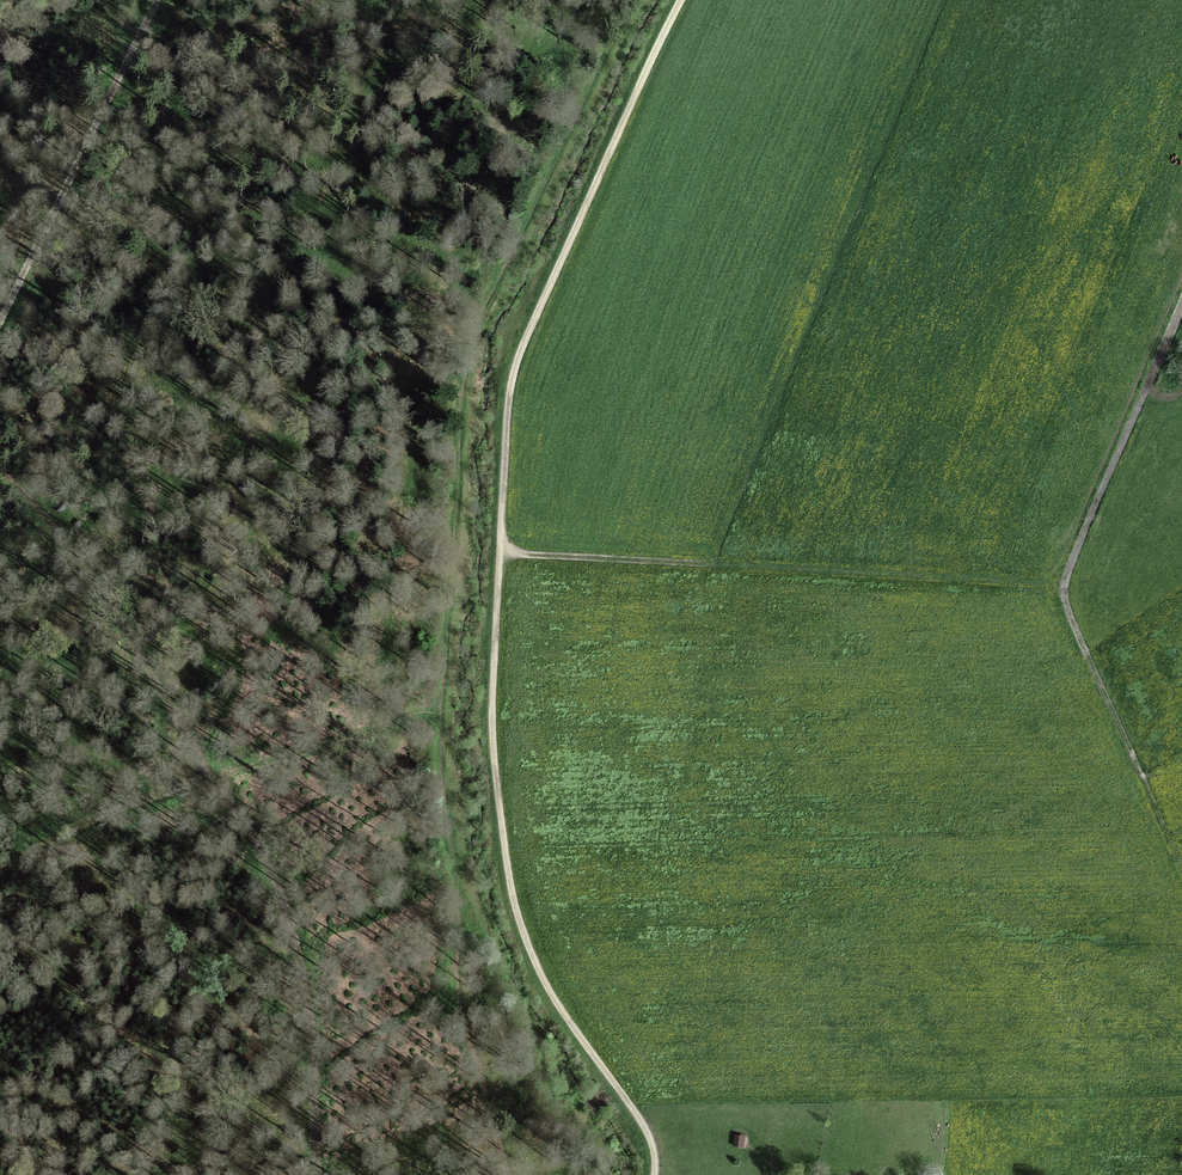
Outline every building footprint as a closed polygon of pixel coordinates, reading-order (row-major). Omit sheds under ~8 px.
[(743,1151),(744,1140),(731,1139),(730,1150),(743,1151)]
